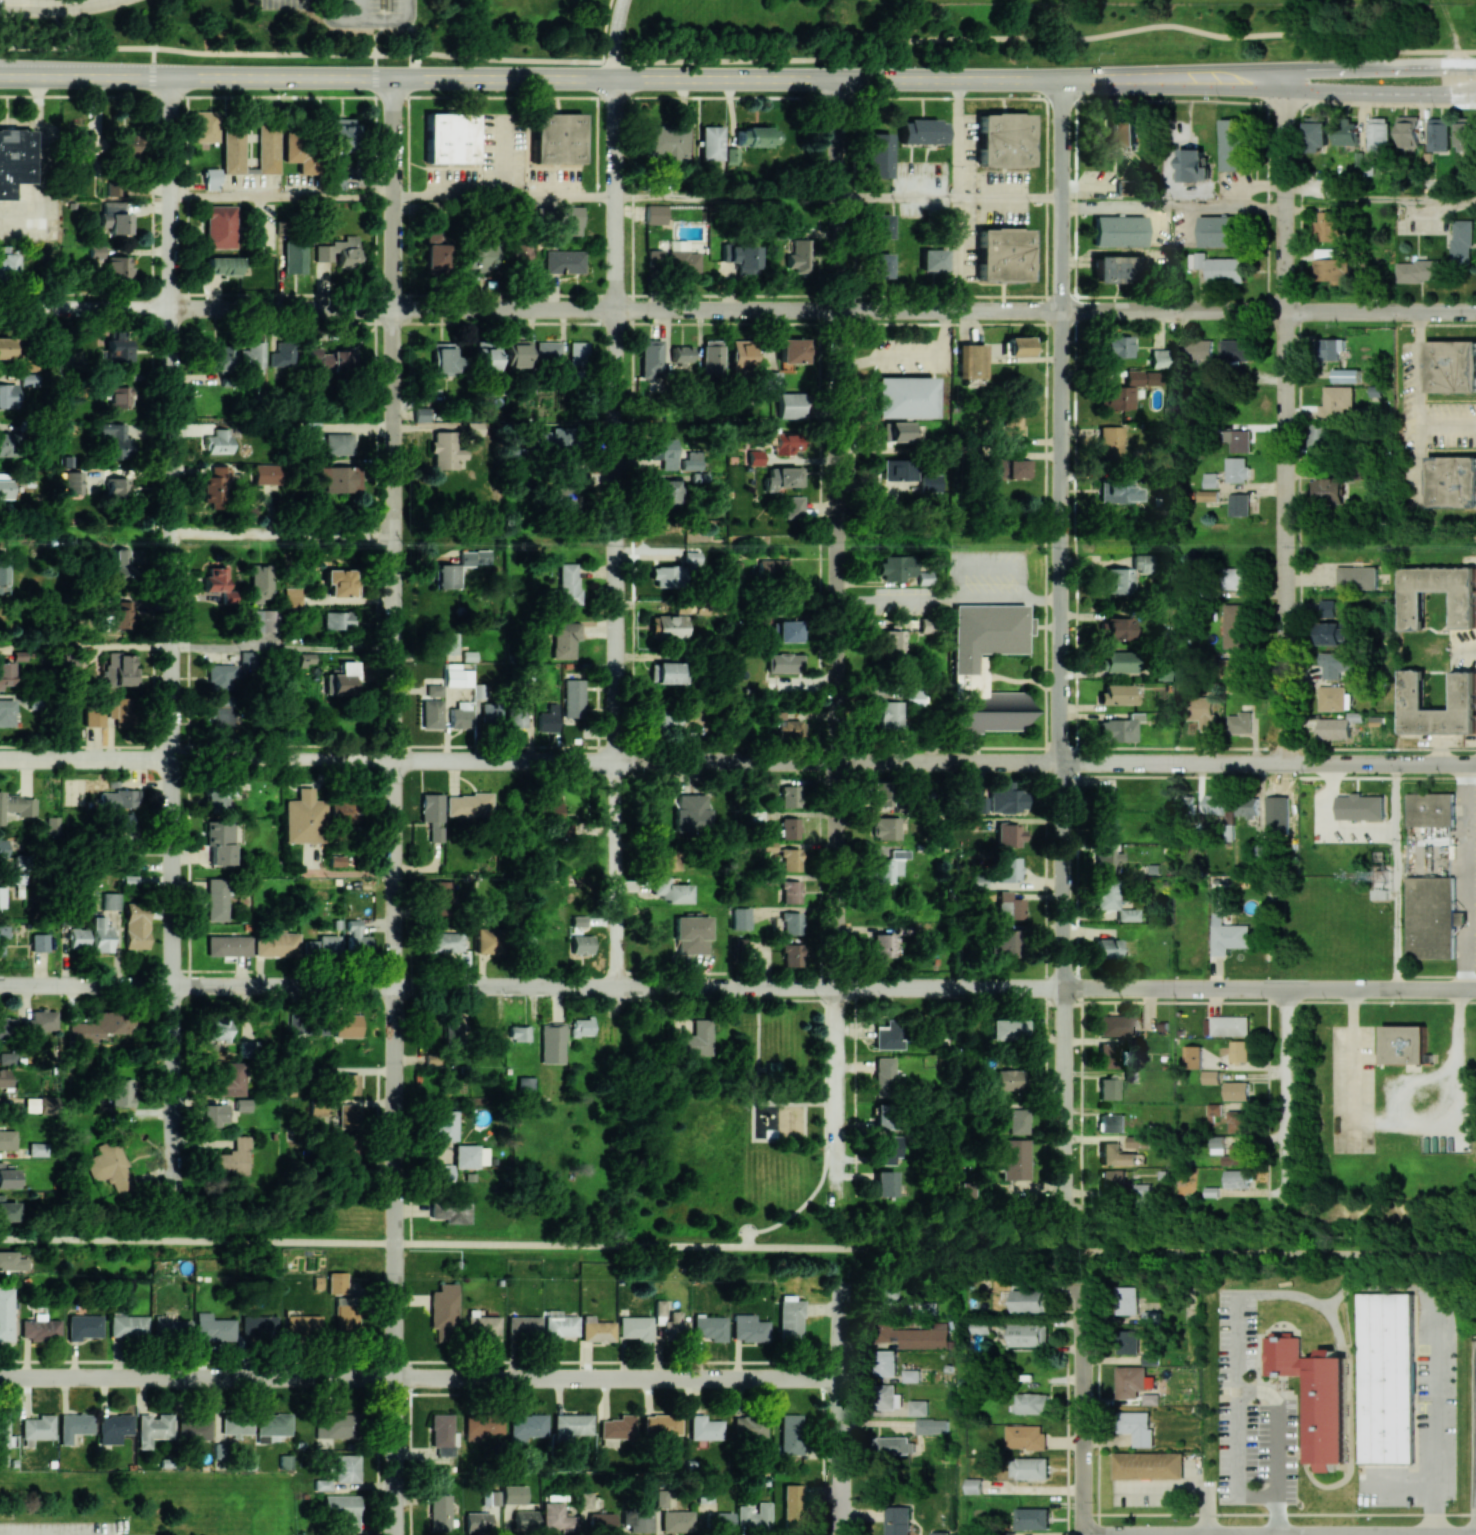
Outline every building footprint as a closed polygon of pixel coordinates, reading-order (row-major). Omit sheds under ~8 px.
[(195,142),(219,142),(219,111),(194,111),(195,142)] [(425,163),(475,163),(475,113),(425,113),(425,163)] [(581,113),(531,113),(532,163),(581,162),(581,113)] [(977,113),(977,167),(1028,167),(1028,113),(977,113)] [(1419,147),(1419,116),(1398,116),(1397,147),(1419,147)] [(353,119),(329,118),(327,155),(352,156),(353,119)] [(1368,150),(1389,150),(1389,118),(1368,118),(1368,150)] [(1449,151),(1450,118),(1429,118),(1428,151),(1449,151)] [(1475,152),(1475,119),(1459,118),(1458,151),(1475,152)] [(1221,171),(1247,170),(1246,119),(1220,120),(1221,171)] [(900,143),(944,143),(944,120),(900,120),(900,143)] [(1328,150),(1328,121),(1307,121),(1307,150),(1328,150)] [(1137,122),(1108,122),(1108,146),(1121,146),(1121,150),(1136,151),(1137,122)] [(1335,145),(1358,145),(1357,122),(1334,122),(1335,145)] [(689,162),(690,126),(646,125),(645,156),(663,156),(663,161),(689,162)] [(223,174),(244,174),(243,126),(221,127),(223,174)] [(279,174),(278,126),(257,126),(258,174),(279,174)] [(700,160),(722,160),(723,126),(701,126),(700,160)] [(94,128),(76,128),(76,154),(93,154),(94,128)] [(776,145),(776,128),(736,128),(737,146),(776,145)] [(11,199),(11,182),(31,182),(31,129),(0,129),(0,199),(11,199)] [(890,133),(867,133),(867,178),(890,178),(890,133)] [(135,134),(116,134),(115,155),(134,156),(135,134)] [(283,162),(298,162),(298,174),(313,175),(314,135),(284,134),(283,162)] [(738,148),(726,148),(726,162),(738,162),(738,148)] [(1211,181),(1211,167),(1205,167),(1205,149),(1181,149),(1181,181),(1211,181)] [(220,168),(204,168),(204,190),(219,190),(220,168)] [(109,233),(127,234),(128,203),(101,202),(100,227),(109,227),(109,233)] [(206,248),(236,248),(236,205),(205,206),(206,248)] [(645,224),(666,224),(666,205),(646,205),(645,224)] [(582,207),(558,206),(557,226),(561,226),(561,235),(582,235),(582,207)] [(1316,221),(1315,240),(1342,240),(1343,212),(1320,212),(1320,221),(1316,221)] [(890,214),(870,214),(870,238),(890,238),(890,214)] [(1200,247),(1240,246),(1240,215),(1199,216),(1200,247)] [(1145,217),(1093,216),(1093,246),(1145,247),(1145,217)] [(1472,220),(1452,221),(1452,264),(1473,264),(1472,220)] [(977,228),(977,281),(1028,281),(1028,228),(977,228)] [(423,242),(446,243),(446,234),(424,233),(423,242)] [(357,235),(343,235),(343,241),(330,241),(330,245),(314,245),(314,261),(338,262),(338,268),(357,269),(357,235)] [(305,273),(304,239),(283,240),(283,274),(305,273)] [(794,272),(808,273),(809,239),(792,239),(791,252),(784,252),(783,267),(794,268),(794,272)] [(699,273),(700,252),(687,252),(687,241),(669,240),(668,272),(699,273)] [(509,242),(508,266),(529,267),(530,243),(509,242)] [(446,244),(423,244),(423,274),(445,274),(446,244)] [(495,271),(495,244),(466,245),(467,268),(476,268),(476,272),(495,271)] [(90,257),(103,258),(103,246),(90,245),(90,257)] [(945,270),(945,249),(921,249),(920,270),(945,270)] [(583,250),(544,251),(544,273),(583,273),(583,250)] [(1245,281),(1245,258),(1207,258),(1206,252),(1190,253),(1190,268),(1209,268),(1209,282),(1245,281)] [(891,254),(870,253),(869,277),(891,278),(891,254)] [(132,257),(107,256),(106,278),(131,279),(132,257)] [(1093,282),(1130,282),(1131,256),(1093,256),(1093,282)] [(206,257),(206,275),(240,275),(240,257),(206,257)] [(1396,262),(1397,282),(1441,281),(1441,261),(1396,262)] [(132,361),(132,347),(127,347),(127,335),(108,335),(108,361),(132,361)] [(1033,336),(1005,337),(1006,356),(1034,355),(1033,336)] [(1131,357),(1131,336),(1101,336),(1101,357),(1131,357)] [(10,358),(10,337),(0,337),(0,358),(10,358)] [(809,338),(778,339),(779,363),(809,362),(809,338)] [(1345,339),(1319,338),(1319,360),(1340,360),(1340,351),(1345,351),(1345,339)] [(662,374),(661,339),(640,339),(641,375),(662,374)] [(1213,340),(1179,339),(1179,359),(1213,360),(1213,340)] [(1250,360),(1250,339),(1221,340),(1222,361),(1250,360)] [(703,340),(702,377),(722,377),(723,340),(703,340)] [(262,341),(246,341),(246,349),(238,349),(239,365),(246,365),(246,373),(263,373),(262,341)] [(528,367),(528,341),(505,341),(505,366),(528,367)] [(536,365),(562,365),(563,342),(536,341),(536,365)] [(588,342),(569,341),(569,366),(588,367),(588,342)] [(753,341),(731,341),(731,372),(754,371),(753,341)] [(1475,392),(1475,341),(1427,341),(1427,392),(1475,392)] [(292,367),(293,342),(276,342),(276,352),(269,352),(268,366),(292,367)] [(435,373),(460,372),(460,356),(455,357),(455,343),(434,343),(435,373)] [(985,344),(960,344),(960,378),(985,378),(985,344)] [(232,346),(207,347),(207,371),(232,370),(232,346)] [(671,363),(691,364),(692,347),(672,346),(671,363)] [(496,369),(495,347),(473,348),(474,370),(496,369)] [(1166,368),(1167,350),(1151,350),(1150,368),(1166,368)] [(1333,382),(1360,382),(1360,369),(1333,370),(1333,382)] [(1133,409),(1134,386),(1142,386),(1142,371),(1125,370),(1125,386),(1102,386),(1102,409),(1133,409)] [(780,388),(780,371),(762,371),(762,388),(780,388)] [(20,386),(37,386),(38,374),(20,373),(20,386)] [(932,378),(874,377),(873,417),(931,418),(932,378)] [(108,392),(108,407),(131,406),(130,386),(113,386),(112,381),(102,381),(102,392),(108,392)] [(0,384),(0,408),(16,408),(15,383),(0,384)] [(1354,387),(1324,386),(1324,405),(1318,405),(1318,415),(1353,415),(1354,387)] [(777,418),(802,418),(802,393),(777,393),(777,418)] [(428,422),(428,408),(414,408),(414,421),(428,422)] [(1021,437),(1020,413),(1002,414),(1003,437),(1021,437)] [(304,437),(319,437),(318,421),(304,422),(304,437)] [(886,429),(881,429),(881,442),(908,442),(909,421),(886,421),(886,429)] [(98,433),(106,433),(107,459),(128,458),(127,422),(97,423),(98,433)] [(466,435),(481,435),(482,422),(466,422),(466,435)] [(1308,447),(1329,449),(1331,426),(1310,424),(1308,447)] [(1099,426),(1099,457),(1123,457),(1124,426),(1099,426)] [(206,453),(230,454),(230,429),(215,429),(214,438),(206,438),(206,453)] [(530,431),(530,451),(569,450),(569,430),(530,431)] [(1250,452),(1250,430),(1224,430),(1224,442),(1230,441),(1230,452),(1250,452)] [(432,469),(456,469),(456,459),(465,459),(465,450),(455,450),(456,432),(433,432),(432,440),(429,440),(429,452),(432,452),(432,469)] [(0,433),(0,456),(11,456),(11,433),(0,433)] [(324,454),(351,455),(351,433),(324,433),(324,454)] [(800,454),(799,433),(774,433),(774,455),(800,454)] [(662,470),(676,470),(676,438),(652,437),(651,459),(662,459),(662,470)] [(761,465),(761,450),(747,450),(747,465),(761,465)] [(1248,457),(1225,458),(1225,482),(1248,482),(1248,457)] [(1427,457),(1427,508),(1475,508),(1475,457),(1427,457)] [(1025,478),(1025,459),(990,460),(990,478),(1025,478)] [(881,481),(914,481),(914,460),(881,460),(881,481)] [(254,484),(280,484),(280,464),(254,464),(254,484)] [(224,502),(224,483),(228,483),(228,466),(211,466),(210,476),(204,476),(203,501),(224,502)] [(358,492),(358,466),(318,466),(318,481),(323,481),(323,492),(358,492)] [(802,487),(802,467),(765,467),(764,492),(777,492),(777,487),(802,487)] [(83,471),(62,471),(61,493),(82,494),(83,471)] [(1204,488),(1217,488),(1217,472),(1203,473),(1204,488)] [(9,473),(0,473),(0,498),(9,499),(9,473)] [(941,475),(919,474),(919,491),(941,492),(941,475)] [(126,477),(107,477),(106,498),(125,499),(126,477)] [(1100,502),(1140,501),(1139,488),(1132,488),(1132,477),(1100,478),(1100,502)] [(1344,499),(1344,478),(1315,479),(1315,500),(1344,499)] [(680,480),(651,480),(651,509),(659,509),(659,505),(680,505),(680,480)] [(1218,501),(1218,491),(1198,491),(1198,500),(1218,501)] [(1250,516),(1250,494),(1230,494),(1230,516),(1250,516)] [(802,496),(783,496),(783,519),(803,518),(802,496)] [(130,549),(111,550),(112,587),(131,586),(130,549)] [(700,551),(684,551),(683,564),(700,565),(700,551)] [(1133,571),(1153,572),(1153,555),(1133,554),(1133,571)] [(881,581),(903,581),(903,577),(911,576),(911,556),(878,557),(878,575),(881,575),(881,581)] [(788,559),(758,559),(757,577),(788,577),(788,559)] [(550,604),(578,604),(577,563),(558,563),(558,589),(550,589),(550,604)] [(249,602),(271,602),(271,564),(249,564),(249,602)] [(460,588),(460,564),(434,565),(435,589),(460,588)] [(651,566),(651,579),(655,579),(655,587),(681,587),(681,566),(651,566)] [(222,604),(235,604),(235,591),(225,590),(226,568),(209,567),(209,575),(203,575),(203,591),(222,591),(222,604)] [(1378,567),(1338,567),(1338,589),(1378,589),(1378,567)] [(1130,568),(1105,568),(1104,593),(1132,593),(1132,579),(1130,579),(1130,568)] [(1245,568),(1224,568),(1224,589),(1245,589),(1245,568)] [(1400,630),(1400,568),(1475,568),(1475,627),(1453,627),(1453,591),(1422,591),(1422,629),(1418,629),(1418,630),(1400,630)] [(325,597),(357,596),(357,569),(325,569),(325,597)] [(930,571),(917,571),(917,585),(931,584),(930,571)] [(283,605),(300,606),(301,588),(284,587),(283,605)] [(130,629),(130,601),(116,600),(116,609),(111,609),(111,628),(130,629)] [(1335,617),(1335,600),(1320,600),(1321,617),(1335,617)] [(1224,649),(1247,649),(1247,604),(1224,604),(1224,649)] [(1025,605),(953,605),(953,698),(986,698),(986,671),(976,671),(976,653),(1025,653),(1025,635),(1032,635),(1032,618),(1025,618),(1025,605)] [(351,612),(325,611),(325,629),(351,629),(351,612)] [(650,637),(685,638),(685,616),(650,615),(650,637)] [(1132,618),(1106,618),(1105,639),(1131,640),(1132,618)] [(803,620),(776,621),(776,642),(803,642),(803,620)] [(574,639),(580,639),(580,622),(552,622),(553,659),(574,659),(574,639)] [(1319,645),(1349,646),(1350,623),(1320,622),(1319,645)] [(903,631),(884,630),(883,656),(902,657),(903,631)] [(458,654),(458,632),(432,633),(432,654),(458,654)] [(13,660),(26,660),(26,651),(13,652),(13,660)] [(255,651),(240,651),(239,664),(255,664),(255,651)] [(1102,672),(1138,672),(1137,651),(1102,652),(1102,672)] [(1241,675),(1244,653),(1231,652),(1230,661),(1225,660),(1224,673),(1241,675)] [(1340,678),(1340,671),(1355,670),(1354,652),(1321,653),(1322,679),(1340,678)] [(132,653),(105,654),(105,685),(138,684),(137,667),(133,667),(132,653)] [(312,653),(298,654),(298,664),(313,664),(312,653)] [(768,673),(801,672),(801,653),(767,654),(768,673)] [(78,671),(79,658),(63,658),(63,671),(78,671)] [(324,694),(350,694),(350,679),(354,679),(355,661),(338,660),(338,674),(324,674),(324,694)] [(0,662),(0,690),(12,690),(11,662),(0,662)] [(684,662),(655,662),(655,683),(684,683),(684,662)] [(230,689),(230,678),(234,678),(234,664),(208,664),(208,689),(230,689)] [(1154,681),(1170,680),(1169,666),(1153,667),(1154,681)] [(444,686),(473,686),(473,670),(445,669),(444,686)] [(1475,732),(1400,733),(1400,670),(1418,670),(1418,671),(1423,671),(1423,710),(1453,710),(1453,672),(1475,672),(1475,732)] [(564,717),(584,717),(583,677),(574,677),(574,678),(563,678),(564,717)] [(426,695),(443,696),(443,684),(426,684),(426,695)] [(1136,704),(1137,694),(1132,694),(1132,685),(1105,684),(1105,692),(1100,692),(1099,704),(1136,704)] [(1318,710),(1345,710),(1345,686),(1318,686),(1318,710)] [(993,692),(993,710),(953,711),(953,730),(970,729),(970,731),(1027,730),(1026,692),(993,692)] [(233,695),(209,696),(210,725),(234,724),(233,695)] [(129,697),(107,698),(107,721),(129,720),(129,697)] [(1201,720),(1200,729),(1218,730),(1219,698),(1189,697),(1189,720),(1201,720)] [(14,726),(15,699),(0,699),(0,726),(14,726)] [(442,701),(422,700),(421,728),(442,728),(442,701)] [(901,728),(902,702),(880,701),(879,728),(901,728)] [(450,708),(450,728),(470,729),(471,702),(457,702),(457,708),(450,708)] [(481,724),(497,724),(498,704),(482,703),(481,724)] [(538,712),(537,731),(556,732),(557,704),(548,704),(547,712),(538,712)] [(507,727),(526,727),(526,706),(506,707),(507,727)] [(83,726),(103,726),(103,708),(84,708),(83,726)] [(648,731),(680,732),(681,711),(654,710),(654,717),(649,717),(648,731)] [(1229,715),(1228,735),(1255,736),(1256,712),(1239,711),(1239,715),(1229,715)] [(784,713),(778,712),(777,737),(804,738),(805,721),(784,720),(784,713)] [(1318,718),(1318,738),(1350,739),(1350,719),(1318,718)] [(1135,720),(1099,719),(1099,737),(1135,737),(1135,720)] [(1024,813),(1024,789),(1011,790),(1011,781),(997,781),(997,790),(988,790),(988,813),(1024,813)] [(892,782),(873,782),(874,807),(893,807),(892,782)] [(205,809),(224,810),(225,796),(235,797),(235,784),(206,783),(205,809)] [(799,807),(799,786),(781,785),(780,807),(799,807)] [(1112,809),(1113,787),(1101,786),(1100,808),(1112,809)] [(284,800),(284,842),(323,842),(323,800),(312,800),(312,788),(297,788),(297,800),(284,800)] [(135,808),(135,791),(99,790),(99,807),(135,808)] [(1,825),(1,811),(16,811),(16,816),(35,816),(35,796),(2,796),(2,791),(0,791),(0,825),(1,825)] [(1454,826),(1407,826),(1406,793),(1454,792),(1454,826)] [(420,821),(442,821),(443,794),(420,793),(420,821)] [(556,837),(579,836),(578,821),(560,822),(558,793),(539,794),(540,808),(544,808),(544,819),(555,818),(556,837)] [(1337,819),(1337,796),(1351,796),(1351,793),(1361,793),(1361,796),(1385,796),(1385,819),(1337,819)] [(492,794),(445,794),(445,815),(492,816),(492,794)] [(675,832),(708,832),(709,794),(675,794),(675,832)] [(1225,794),(1207,795),(1207,814),(1225,813),(1225,794)] [(987,797),(975,796),(974,812),(986,813),(987,797)] [(356,822),(355,801),(329,802),(330,823),(356,822)] [(1257,804),(1237,804),(1237,817),(1257,816),(1257,804)] [(131,813),(115,813),(114,831),(130,832),(131,813)] [(58,834),(59,816),(46,816),(45,834),(58,834)] [(901,839),(900,816),(874,817),(874,839),(901,839)] [(780,839),(800,839),(800,818),(780,817),(780,839)] [(1114,840),(1115,818),(1099,818),(1098,840),(1114,840)] [(211,865),(234,864),(232,822),(205,823),(206,845),(210,845),(211,865)] [(442,842),(443,823),(429,823),(429,842),(442,842)] [(997,847),(1021,847),(1021,823),(997,823),(997,847)] [(134,862),(135,844),(122,844),(122,862),(134,862)] [(781,871),(800,871),(800,849),(781,848),(781,871)] [(677,870),(678,850),(655,849),(654,869),(677,870)] [(893,882),(893,875),(901,875),(901,858),(910,858),(910,850),(891,850),(891,859),(872,859),(873,883),(893,882)] [(1113,872),(1113,861),(1121,861),(1121,850),(1096,851),(1096,872),(1113,872)] [(330,866),(344,866),(344,855),(329,855),(330,866)] [(994,881),(1019,881),(1019,857),(997,857),(997,874),(995,874),(994,881)] [(691,903),(690,884),(668,884),(668,876),(651,877),(652,895),(663,894),(663,903),(691,903)] [(1455,958),(1406,958),(1407,876),(1455,876),(1455,958)] [(206,921),(227,921),(228,878),(207,877),(206,921)] [(1095,909),(1117,910),(1117,880),(1096,879),(1095,909)] [(781,903),(800,903),(800,880),(781,880),(781,903)] [(432,881),(430,913),(451,914),(452,882),(432,881)] [(1023,919),(1023,898),(1010,898),(1010,891),(997,891),(996,919),(1023,919)] [(102,909),(119,909),(120,893),(102,892),(102,909)] [(148,949),(149,903),(126,902),(125,948),(148,949)] [(1212,955),(1228,956),(1228,947),(1249,948),(1250,925),(1230,925),(1230,907),(1213,906),(1212,955)] [(749,907),(731,907),(731,930),(750,929),(749,907)] [(1137,909),(1117,908),(1117,921),(1137,921),(1137,909)] [(800,935),(800,912),(781,912),(781,934),(800,935)] [(112,951),(111,925),(105,925),(105,916),(93,916),(94,952),(112,951)] [(675,954),(709,954),(708,916),(674,917),(675,954)] [(369,936),(360,936),(360,919),(347,920),(347,953),(369,953),(369,936)] [(1016,927),(990,928),(991,957),(1017,956),(1016,927)] [(69,947),(88,947),(87,928),(69,928),(69,947)] [(477,928),(476,953),(497,954),(498,929),(477,928)] [(299,933),(255,932),(254,956),(298,956),(299,933)] [(431,933),(430,952),(463,952),(463,933),(431,933)] [(31,952),(48,952),(48,934),(31,934),(31,952)] [(532,953),(533,934),(511,934),(511,953),(532,953)] [(884,966),(884,956),(894,957),(894,934),(873,934),(872,966),(884,966)] [(319,956),(339,956),(338,935),(318,935),(319,956)] [(206,956),(250,956),(250,936),(206,936),(206,956)] [(571,954),(593,954),(593,936),(571,936),(571,954)] [(731,950),(743,951),(743,939),(731,938),(731,950)] [(1116,938),(1094,939),(1095,958),(1116,958),(1116,938)] [(304,956),(317,956),(317,940),(303,940),(304,956)] [(781,966),(801,966),(801,943),(781,943),(781,966)] [(55,1011),(31,1010),(30,1019),(23,1019),(23,1034),(42,1034),(43,1030),(55,1030),(55,1011)] [(93,1023),(68,1022),(68,1041),(95,1042),(96,1034),(128,1034),(128,1012),(94,1011),(93,1023)] [(360,1015),(333,1014),(333,1037),(360,1037),(360,1015)] [(1098,1036),(1135,1036),(1136,1016),(1099,1015),(1098,1036)] [(1249,1017),(1204,1016),(1204,1035),(1249,1036),(1249,1017)] [(14,1039),(15,1018),(0,1018),(0,1038),(14,1039)] [(230,1036),(228,1018),(207,1020),(208,1037),(230,1036)] [(327,1035),(327,1019),(310,1018),(309,1034),(327,1035)] [(592,1036),(593,1018),(571,1018),(571,1036),(592,1036)] [(992,1039),(1027,1040),(1028,1020),(992,1019),(992,1039)] [(711,1055),(710,1020),(692,1021),(692,1035),(676,1035),(677,1056),(711,1055)] [(874,1049),(902,1049),(902,1020),(885,1020),(885,1026),(875,1026),(874,1049)] [(462,1023),(445,1023),(444,1045),(462,1046),(462,1023)] [(564,1024),(540,1023),(540,1062),(564,1063),(564,1024)] [(1384,1025),(1427,1025),(1428,1063),(1384,1064),(1384,1025)] [(529,1040),(529,1026),(508,1026),(508,1040),(529,1040)] [(1249,1041),(1231,1040),(1230,1062),(1249,1062),(1249,1041)] [(1098,1068),(1115,1068),(1116,1044),(1099,1043),(1098,1068)] [(1185,1046),(1185,1068),(1202,1068),(1202,1047),(1185,1046)] [(875,1097),(894,1097),(894,1057),(875,1058),(875,1097)] [(765,1060),(765,1071),(780,1071),(780,1060),(765,1060)] [(245,1095),(245,1062),(223,1062),(224,1075),(208,1075),(208,1096),(245,1095)] [(0,1068),(0,1090),(8,1090),(8,1068),(0,1068)] [(995,1070),(995,1090),(1020,1090),(1019,1070),(995,1070)] [(1219,1071),(1203,1071),(1203,1084),(1219,1084),(1219,1071)] [(358,1094),(359,1074),(339,1073),(339,1094),(358,1094)] [(517,1091),(533,1091),(534,1077),(517,1077),(517,1091)] [(133,1078),(111,1079),(112,1106),(133,1106),(133,1078)] [(1117,1078),(1098,1078),(1099,1099),(1118,1099),(1117,1078)] [(1224,1100),(1248,1100),(1249,1082),(1225,1082),(1224,1100)] [(25,1112),(53,1112),(54,1097),(25,1097),(25,1112)] [(250,1111),(250,1098),(235,1098),(235,1111),(250,1111)] [(1008,1134),(1027,1134),(1028,1104),(995,1103),(995,1117),(1008,1117),(1008,1134)] [(228,1104),(203,1104),(204,1125),(228,1125),(228,1104)] [(358,1104),(339,1104),(339,1128),(359,1128),(358,1104)] [(874,1128),(895,1129),(895,1105),(874,1104),(874,1128)] [(1208,1121),(1213,1121),(1213,1116),(1222,1115),(1222,1104),(1208,1104),(1208,1121)] [(457,1140),(456,1110),(435,1111),(435,1122),(429,1122),(430,1141),(457,1140)] [(1228,1112),(1228,1132),(1247,1132),(1246,1112),(1228,1112)] [(1123,1114),(1100,1114),(1100,1133),(1123,1132),(1123,1114)] [(15,1150),(15,1130),(0,1130),(0,1150),(15,1150)] [(357,1172),(356,1134),(337,1135),(339,1173),(357,1172)] [(212,1152),(212,1175),(247,1176),(248,1135),(233,1135),(233,1153),(212,1152)] [(901,1165),(901,1136),(876,1136),(875,1164),(901,1165)] [(1150,1137),(1127,1136),(1126,1147),(1149,1148),(1150,1137)] [(1222,1165),(1249,1164),(1249,1144),(1225,1145),(1225,1148),(1218,1148),(1218,1136),(1210,1137),(1211,1154),(1222,1154),(1222,1165)] [(1028,1180),(1028,1140),(999,1139),(999,1171),(1001,1171),(1001,1179),(1028,1180)] [(96,1147),(98,1154),(84,1159),(93,1182),(107,1177),(113,1193),(132,1187),(115,1140),(96,1147)] [(28,1156),(47,1156),(47,1142),(28,1142),(28,1156)] [(1101,1165),(1137,1164),(1137,1153),(1120,1153),(1120,1142),(1100,1143),(1101,1165)] [(454,1167),(488,1167),(488,1145),(453,1146),(454,1167)] [(2,1169),(2,1162),(0,1162),(0,1187),(16,1187),(16,1169),(2,1169)] [(453,1181),(453,1164),(434,1165),(435,1181),(453,1181)] [(1125,1170),(1100,1170),(1100,1192),(1125,1192),(1125,1170)] [(1225,1188),(1249,1188),(1249,1170),(1225,1170),(1225,1188)] [(874,1196),(894,1196),(894,1171),(874,1171),(874,1196)] [(975,1199),(975,1182),(962,1182),(962,1198),(975,1199)] [(1137,1205),(1152,1204),(1152,1184),(1136,1184),(1137,1205)] [(3,1202),(3,1195),(0,1195),(0,1221),(17,1221),(17,1202),(3,1202)] [(469,1224),(469,1202),(430,1201),(430,1218),(445,1218),(445,1224),(469,1224)] [(25,1258),(14,1258),(14,1251),(0,1251),(0,1270),(25,1270),(25,1258)] [(328,1293),(346,1293),(346,1272),(328,1272),(328,1293)] [(431,1292),(431,1339),(447,1340),(447,1332),(456,1332),(457,1283),(438,1283),(438,1292),(431,1292)] [(895,1285),(875,1284),(875,1310),(894,1311),(895,1285)] [(1139,1287),(1119,1287),(1119,1314),(1139,1314),(1139,1287)] [(11,1341),(12,1288),(0,1288),(0,1341),(11,1341)] [(1013,1312),(1046,1312),(1046,1291),(1013,1291),(1013,1312)] [(1362,1463),(1361,1293),(1417,1292),(1418,1463),(1362,1463)] [(801,1341),(802,1300),(794,1300),(794,1295),(779,1295),(779,1341),(801,1341)] [(359,1333),(360,1297),(337,1297),(336,1332),(359,1333)] [(665,1300),(655,1300),(655,1321),(662,1321),(662,1338),(688,1339),(688,1320),(681,1320),(681,1311),(670,1310),(670,1321),(665,1321),(665,1300)] [(937,1303),(912,1302),(911,1313),(937,1314),(937,1303)] [(235,1340),(235,1319),(212,1319),(212,1312),(197,1312),(197,1341),(235,1340)] [(44,1314),(33,1313),(33,1320),(20,1320),(20,1340),(60,1340),(60,1320),(44,1320),(44,1314)] [(560,1336),(577,1336),(577,1316),(559,1315),(559,1313),(544,1313),(544,1342),(560,1342),(560,1336)] [(769,1321),(755,1321),(755,1314),(732,1314),(732,1341),(769,1342),(769,1321)] [(101,1315),(67,1315),(67,1341),(79,1341),(79,1337),(101,1337),(101,1315)] [(191,1320),(162,1321),(162,1315),(153,1316),(153,1338),(191,1337),(191,1320)] [(320,1315),(286,1316),(287,1336),(321,1335),(320,1315)] [(148,1317),(110,1316),(109,1336),(147,1337),(148,1317)] [(276,1316),(242,1316),(242,1337),(276,1336),(276,1316)] [(500,1317),(467,1316),(466,1339),(499,1339),(500,1317)] [(540,1317),(507,1316),(507,1339),(540,1339),(540,1317)] [(651,1316),(618,1317),(619,1338),(636,1337),(636,1341),(652,1341),(651,1316)] [(725,1317),(693,1317),(693,1336),(709,1336),(709,1341),(725,1342),(725,1317)] [(949,1349),(949,1323),(933,1323),(933,1329),(894,1328),(894,1317),(875,1317),(875,1342),(901,1342),(901,1349),(949,1349)] [(614,1321),(581,1322),(582,1342),(614,1341),(614,1321)] [(972,1334),(991,1334),(991,1324),(972,1324),(972,1334)] [(1049,1347),(1049,1325),(1011,1325),(1010,1346),(1049,1347)] [(1137,1354),(1138,1331),(1119,1330),(1118,1354),(1137,1354)] [(1265,1375),(1301,1376),(1302,1334),(1265,1334),(1265,1375)] [(1308,1463),(1319,1463),(1319,1472),(1335,1472),(1334,1463),(1348,1463),(1348,1358),(1335,1358),(1335,1349),(1319,1349),(1319,1358),(1308,1358),(1308,1463)] [(895,1350),(876,1351),(876,1376),(896,1375),(895,1350)] [(1137,1399),(1138,1389),(1153,1389),(1153,1377),(1146,1377),(1146,1367),(1117,1367),(1117,1398),(1137,1399)] [(903,1382),(919,1382),(919,1370),(903,1370),(903,1382)] [(901,1394),(895,1394),(895,1384),(879,1384),(879,1409),(901,1410),(901,1394)] [(1014,1413),(1050,1413),(1049,1393),(1017,1394),(1017,1404),(1013,1405),(1014,1413)] [(1143,1405),(1159,1405),(1159,1394),(1143,1394),(1143,1405)] [(910,1416),(928,1416),(928,1400),(909,1401),(910,1416)] [(316,1439),(354,1437),(353,1412),(316,1413),(316,1439)] [(1151,1447),(1151,1412),(1120,1412),(1120,1433),(1133,1433),(1133,1447),(1151,1447)] [(453,1413),(431,1414),(431,1447),(439,1446),(439,1459),(453,1458),(453,1413)] [(464,1415),(465,1441),(483,1441),(483,1434),(503,1433),(502,1413),(464,1415)] [(53,1439),(53,1414),(38,1414),(38,1419),(21,1418),(21,1438),(53,1439)] [(92,1434),(93,1414),(59,1414),(59,1444),(70,1444),(70,1433),(92,1434)] [(172,1438),(172,1415),(150,1416),(150,1414),(137,1414),(138,1449),(151,1449),(151,1439),(172,1438)] [(251,1436),(252,1414),(222,1414),(222,1434),(232,1434),(232,1435),(251,1436)] [(291,1435),(290,1414),(257,1414),(257,1443),(268,1443),(268,1435),(291,1435)] [(592,1437),(591,1414),(553,1415),(554,1437),(592,1437)] [(599,1420),(600,1439),(634,1438),(634,1414),(619,1415),(619,1419),(599,1420)] [(803,1414),(780,1414),(779,1455),(802,1455),(803,1414)] [(99,1415),(99,1444),(121,1444),(121,1434),(132,1435),(132,1415),(99,1415)] [(547,1415),(510,1415),(510,1444),(526,1444),(526,1437),(547,1437),(547,1415)] [(680,1434),(680,1415),(643,1415),(643,1434),(680,1434)] [(689,1440),(722,1440),(722,1420),(704,1420),(704,1415),(689,1415),(689,1440)] [(765,1438),(766,1417),(733,1416),(733,1437),(765,1438)] [(916,1433),(948,1434),(948,1419),(916,1419),(916,1433)] [(210,1440),(210,1420),(178,1420),(178,1439),(210,1440)] [(1045,1449),(1045,1426),(1007,1426),(1007,1449),(1045,1449)] [(912,1437),(877,1437),(878,1455),(912,1454),(912,1437)] [(1114,1479),(1184,1478),(1183,1453),(1113,1453),(1114,1479)] [(335,1454),(335,1482),(359,1482),(359,1454),(335,1454)] [(1049,1478),(1049,1458),(1012,1458),(1012,1478),(1049,1478)] [(982,1494),(981,1479),(966,1479),(966,1494),(982,1494)] [(783,1529),(802,1529),(801,1484),(783,1484),(783,1529)] [(503,1503),(526,1503),(526,1485),(503,1485),(503,1503)] [(482,1505),(500,1505),(500,1491),(482,1491),(482,1505)] [(430,1532),(451,1531),(449,1494),(429,1495),(430,1532)] [(323,1515),(340,1516),(340,1531),(358,1531),(358,1496),(324,1495),(323,1515)] [(542,1502),(543,1529),(559,1529),(559,1533),(577,1533),(576,1510),(564,1511),(563,1502),(542,1502)] [(737,1506),(737,1528),(770,1528),(770,1502),(757,1502),(756,1513),(749,1513),(749,1506),(737,1506)] [(909,1507),(887,1506),(886,1534),(909,1534),(909,1507)] [(653,1509),(622,1508),(622,1525),(629,1525),(629,1531),(653,1532),(653,1509)] [(1049,1508),(1016,1509),(1016,1529),(1049,1529),(1049,1508)] [(514,1511),(513,1528),(536,1529),(536,1511),(514,1511)] [(693,1511),(662,1511),(662,1532),(693,1532),(693,1511)] [(490,1512),(464,1512),(464,1532),(490,1532),(490,1512)] [(587,1531),(614,1532),(615,1513),(588,1512),(587,1531)] [(733,1513),(705,1512),(704,1529),(733,1530),(733,1513)]
